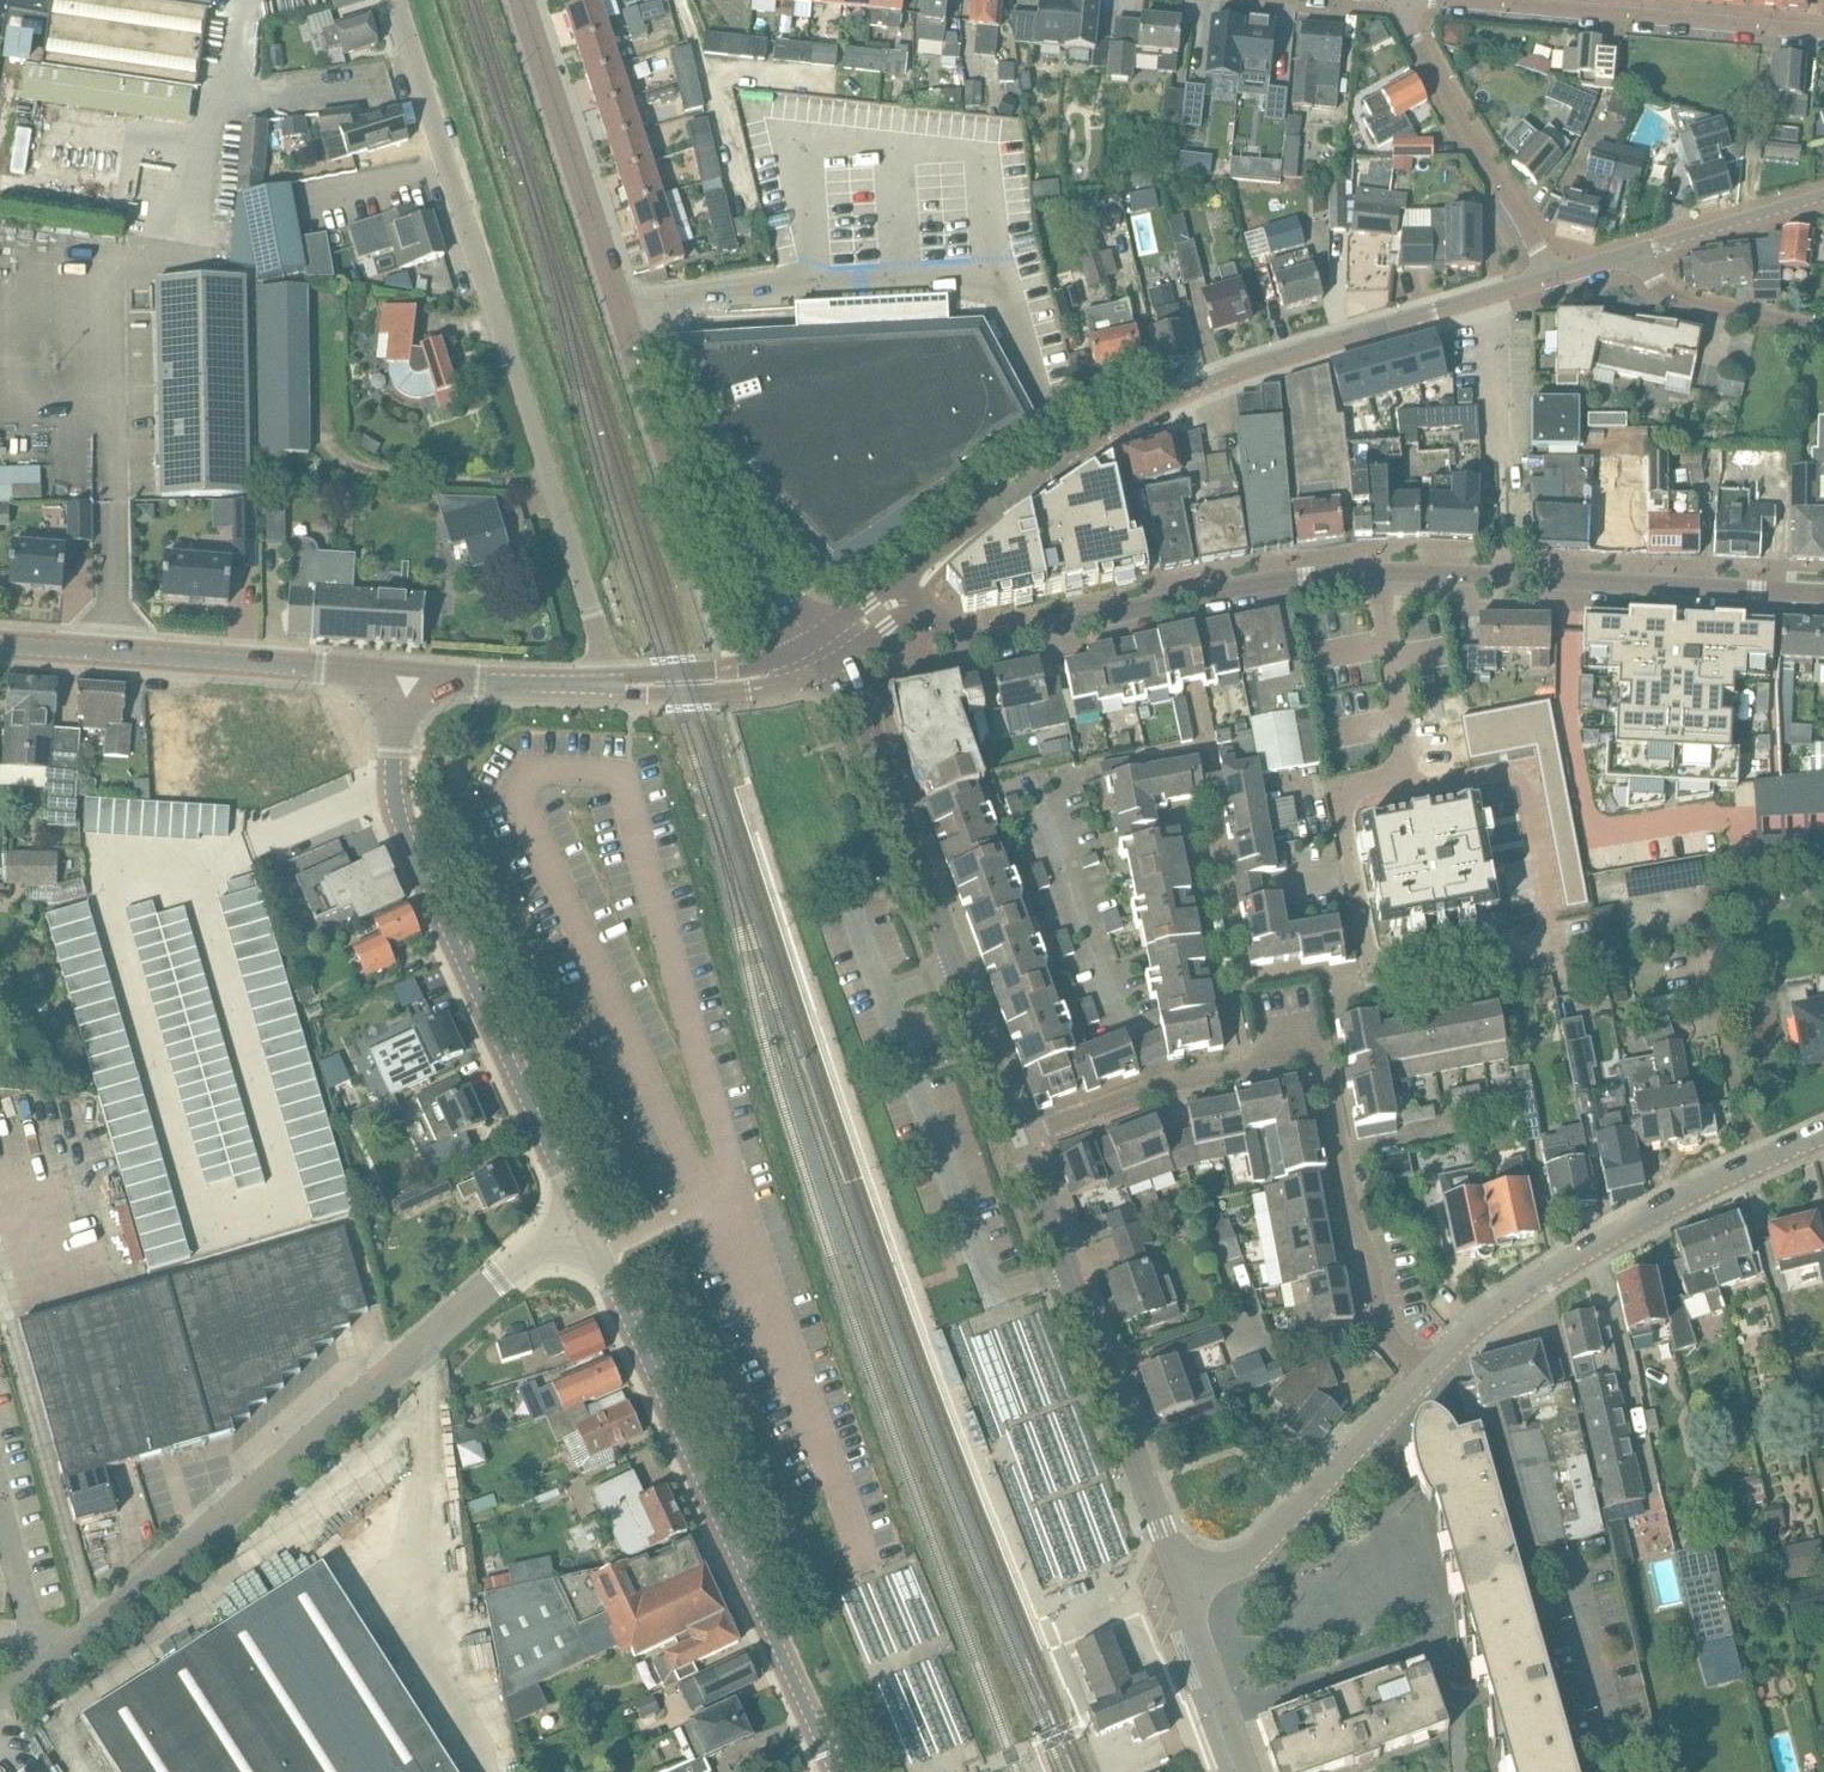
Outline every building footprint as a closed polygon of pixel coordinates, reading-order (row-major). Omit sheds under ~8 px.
[(2,42),(14,43),(11,63),(160,85),(156,121),(189,126),(191,106),(182,104),(184,88),(197,90),(203,52),(202,52),(207,14),(210,14),(210,13),(209,13),(211,0),(10,0),(2,42)] [(335,10),(366,1),(366,0),(332,0),(335,10)] [(566,10),(577,43),(610,32),(600,0),(599,0),(566,10)] [(644,22),(665,16),(660,0),(654,0),(623,10),(628,27),(644,22)] [(812,5),(812,0),(782,0),(781,2),(780,17),(810,20),(812,5)] [(842,8),(872,11),(873,0),(843,0),(842,8)] [(903,6),(904,0),(873,0),(872,11),(870,28),(901,31),(903,6)] [(920,21),(922,22),(919,42),(943,45),(945,24),(946,24),(949,0),(922,0),(920,21)] [(1001,17),(1003,0),(973,0),(971,25),(978,26),(975,56),(996,58),(999,28),(1000,29),(1001,17)] [(1036,46),(1066,49),(1070,0),(1040,0),(1036,46)] [(1072,0),(1070,0),(1066,49),(1096,51),(1100,3),(1072,0)] [(1782,0),(1754,0),(1753,8),(1782,10),(1782,0)] [(1782,10),(1810,12),(1811,0),(1782,0),(1782,10)] [(344,56),(379,45),(370,16),(323,30),(329,50),(341,46),(344,56)] [(1179,54),(1179,44),(1182,21),(1143,17),(1142,34),(1141,34),(1140,38),(1141,38),(1140,51),(1161,53),(1159,72),(1176,74),(1178,54),(1179,54)] [(1244,23),(1239,76),(1269,79),(1271,79),(1277,22),(1245,19),(1244,23)] [(1212,20),(1206,78),(1207,78),(1238,81),(1239,81),(1239,76),(1244,23),(1212,20)] [(644,22),(628,27),(634,43),(649,38),(644,22)] [(1337,110),(1339,92),(1344,28),(1302,25),(1296,106),(1337,110)] [(1455,43),(1455,25),(1441,25),(1441,43),(1455,43)] [(610,32),(577,43),(587,75),(621,64),(610,32)] [(743,39),(707,35),(705,54),(741,58),(743,39)] [(1622,50),(1604,48),(1605,40),(1580,38),(1579,52),(1566,50),(1564,74),(1580,75),(1579,86),(1618,90),(1622,50)] [(768,41),(743,39),(741,58),(766,60),(768,41)] [(811,65),(813,46),(777,43),(775,61),(811,65)] [(962,47),(943,45),(942,56),(942,58),(960,59),(962,47)] [(836,68),(838,49),(813,46),(811,65),(836,68)] [(1134,48),(1112,46),(1110,78),(1132,79),(1134,48)] [(269,49),(272,69),(285,67),(283,47),(269,49)] [(679,83),(697,78),(690,48),(672,53),(679,83)] [(882,73),(884,54),(847,50),(845,69),(882,73)] [(882,73),(905,75),(908,57),(884,54),(882,73)] [(1553,64),(1529,55),(1524,68),(1549,77),(1553,64)] [(1775,116),(1806,118),(1808,97),(1803,96),(1806,59),(1774,56),(1771,94),(1776,94),(1775,116)] [(1014,82),(1014,63),(999,63),(999,82),(1014,82)] [(621,64),(587,75),(598,108),(631,97),(621,64)] [(930,92),(931,101),(964,99),(962,66),(944,67),(945,91),(930,92)] [(1030,73),(1020,74),(1022,93),(1032,92),(1030,73)] [(1418,141),(1404,114),(1428,102),(1414,76),(1382,93),(1364,103),(1372,118),(1365,122),(1379,148),(1393,141),(1393,159),(1434,159),(1434,140),(1418,141)] [(686,112),(703,108),(705,108),(697,78),(679,83),(686,112)] [(981,107),(981,83),(966,83),(965,107),(981,107)] [(1186,86),(1182,128),(1201,130),(1205,97),(1206,88),(1186,86)] [(1267,99),(1264,121),(1285,123),(1288,91),(1268,88),(1267,99)] [(1166,90),(1163,121),(1182,123),(1185,92),(1166,90)] [(1572,111),(1563,132),(1581,139),(1597,101),(1575,91),(1567,109),(1572,111)] [(631,97),(598,108),(608,140),(642,129),(631,97)] [(1744,160),(1747,137),(1748,126),(1680,110),(1680,112),(1671,109),(1680,137),(1687,135),(1692,154),(1683,157),(1692,189),(1697,203),(1697,204),(1731,194),(1723,166),(1744,160)] [(358,110),(319,115),(321,133),(330,162),(349,157),(368,151),(369,153),(369,152),(369,153),(386,148),(409,141),(400,110),(377,116),(362,121),(361,121),(358,110)] [(307,117),(281,120),(283,139),(309,136),(307,117)] [(1303,119),(1287,117),(1286,131),(1301,133),(1303,119)] [(244,120),(238,170),(265,173),(270,123),(244,120)] [(696,154),(715,150),(707,120),(689,125),(696,154)] [(1523,123),(1505,143),(1520,157),(1513,164),(1537,186),(1563,156),(1562,155),(1572,145),(1550,125),(1540,135),(1538,137),(1523,123)] [(1799,130),(1768,126),(1767,140),(1798,144),(1799,130)] [(9,171),(27,173),(31,130),(13,129),(9,171)] [(642,129),(608,140),(619,173),(653,162),(642,129)] [(1297,139),(1285,138),(1283,164),(1282,178),(1294,178),(1297,139)] [(1767,143),(1766,155),(1802,159),(1803,147),(1767,143)] [(1566,193),(1558,226),(1594,234),(1601,202),(1606,204),(1612,176),(1616,159),(1621,149),(1601,144),(1599,152),(1594,151),(1588,174),(1591,175),(1586,198),(1566,193)] [(1638,182),(1642,162),(1645,151),(1622,147),(1621,149),(1616,159),(1612,176),(1638,182)] [(696,154),(703,184),(722,180),(715,150),(696,154)] [(1329,181),(1330,231),(1353,231),(1397,236),(1400,211),(1405,211),(1407,197),(1359,192),(1358,199),(1352,199),(1352,182),(1354,160),(1342,160),(1340,181),(1329,181)] [(653,162),(619,173),(629,205),(663,194),(653,162)] [(1283,164),(1270,163),(1268,181),(1281,182),(1282,178),(1283,164)] [(1137,172),(1131,178),(1131,189),(1154,189),(1154,178),(1148,172),(1137,172)] [(238,201),(231,264),(256,270),(258,280),(308,271),(292,187),(242,196),(243,200),(238,201)] [(1692,189),(1681,192),(1685,206),(1697,203),(1692,189)] [(713,226),(731,222),(724,192),(706,197),(713,226)] [(663,194),(629,205),(640,238),(674,227),(663,194)] [(418,220),(414,207),(367,222),(376,252),(377,254),(394,249),(400,270),(445,256),(432,215),(418,220)] [(1447,268),(1481,268),(1481,264),(1483,264),(1482,236),(1481,236),(1481,211),(1431,212),(1432,232),(1402,232),(1397,269),(1432,268),(1432,267),(1447,267),(1447,268)] [(1180,265),(1185,285),(1204,280),(1194,242),(1188,243),(1182,216),(1169,219),(1175,248),(1176,247),(1180,265)] [(1263,229),(1271,256),(1305,246),(1297,219),(1263,229)] [(738,252),(732,223),(731,222),(713,226),(717,244),(711,245),(714,257),(738,252)] [(674,227),(640,238),(651,272),(685,261),(674,227)] [(1810,232),(1809,229),(1797,228),(1796,231),(1784,231),(1783,236),(1770,235),(1769,242),(1749,245),(1751,265),(1781,265),(1781,267),(1810,268),(1813,232),(1810,232)] [(1098,243),(1078,249),(1090,290),(1110,284),(1098,243)] [(1693,259),(1682,261),(1686,288),(1697,287),(1697,291),(1753,283),(1781,283),(1781,267),(1781,265),(1751,265),(1749,245),(1707,250),(1708,252),(1693,254),(1693,259)] [(1323,300),(1317,277),(1314,267),(1312,267),(1308,251),(1270,262),(1285,311),(1323,300)] [(1215,332),(1250,321),(1240,286),(1239,286),(1234,268),(1220,272),(1225,290),(1204,296),(1210,314),(1207,314),(1209,320),(1211,319),(1215,332)] [(408,274),(384,281),(386,287),(413,291),(408,274)] [(163,495),(250,495),(247,278),(158,279),(163,495)] [(452,284),(439,288),(441,295),(456,298),(452,284)] [(260,454),(309,453),(305,286),(256,287),(260,454)] [(1178,305),(1172,307),(1168,288),(1152,291),(1156,310),(1155,310),(1159,329),(1151,331),(1158,366),(1174,363),(1176,366),(1186,364),(1186,360),(1191,359),(1184,324),(1182,324),(1178,305)] [(1068,291),(1055,294),(1062,320),(1075,317),(1073,310),(1068,291)] [(1128,303),(1086,312),(1092,339),(1090,340),(1096,367),(1142,356),(1136,328),(1134,329),(1128,303)] [(427,397),(436,394),(441,410),(462,403),(443,341),(421,348),(422,352),(413,351),(418,310),(383,306),(381,336),(389,336),(386,363),(390,364),(390,369),(390,372),(391,375),(391,377),(392,380),(393,383),(396,387),(399,391),(406,395),(408,396),(413,397),(416,398),(421,398),(427,397)] [(798,333),(679,340),(709,432),(716,440),(715,442),(717,445),(716,446),(785,520),(787,517),(833,567),(915,513),(917,516),(965,484),(959,466),(988,447),(992,453),(1038,423),(983,323),(951,325),(950,313),(873,317),(874,329),(814,332),(813,307),(797,308),(798,333)] [(1604,313),(1595,313),(1557,312),(1557,376),(1578,377),(1590,376),(1592,369),(1603,318),(1604,313)] [(1637,379),(1648,328),(1603,318),(1592,369),(1637,379)] [(1068,322),(1061,324),(1065,341),(1065,342),(1072,340),(1068,322)] [(1692,383),(1698,356),(1703,332),(1677,327),(1676,334),(1648,328),(1637,379),(1667,385),(1669,378),(1692,383)] [(1435,337),(1409,344),(1420,386),(1446,378),(1435,337)] [(1408,344),(1384,351),(1395,393),(1420,386),(1409,344),(1408,344)] [(1384,351),(1359,358),(1370,400),(1395,393),(1384,351)] [(1085,352),(1070,357),(1070,358),(1074,371),(1074,372),(1089,368),(1085,352)] [(1359,358),(1333,365),(1344,407),(1370,400),(1359,358)] [(1288,402),(1332,389),(1329,366),(1285,380),(1288,402)] [(1578,386),(1578,377),(1557,376),(1557,386),(1578,386)] [(1718,396),(1742,401),(1745,386),(1721,381),(1718,396)] [(1260,422),(1237,424),(1251,555),(1254,555),(1254,553),(1265,551),(1265,553),(1267,552),(1267,551),(1278,549),(1278,551),(1281,550),(1280,549),(1291,547),(1291,548),(1294,548),(1280,387),(1257,389),(1260,422)] [(1299,547),(1357,539),(1350,469),(1349,460),(1348,451),(1347,441),(1345,416),(1336,417),(1332,389),(1288,402),(1293,436),(1290,436),(1298,495),(1292,496),(1299,547)] [(1459,392),(1459,406),(1473,405),(1472,391),(1459,392)] [(1453,409),(1452,400),(1438,401),(1439,410),(1453,409)] [(1580,400),(1533,400),(1532,448),(1580,448),(1580,400)] [(1463,444),(1480,443),(1478,408),(1455,409),(1453,409),(1439,410),(1414,412),(1416,431),(1417,431),(1463,429),(1463,444)] [(1418,446),(1417,431),(1416,431),(1414,412),(1397,413),(1399,447),(1418,446)] [(1608,428),(1608,415),(1588,415),(1589,428),(1608,428)] [(1608,415),(1608,428),(1627,428),(1627,415),(1608,415)] [(1820,419),(1820,452),(1814,452),(1814,468),(1793,468),(1792,560),(1823,562),(1823,419),(1820,419)] [(1198,564),(1249,555),(1236,479),(1209,484),(1200,431),(1184,435),(1191,485),(1198,564)] [(1131,493),(1134,493),(1132,484),(1181,473),(1174,438),(1124,453),(1126,463),(1125,464),(1131,493)] [(1362,440),(1347,441),(1348,451),(1363,449),(1362,440)] [(1703,466),(1703,445),(1681,445),(1681,466),(1703,466)] [(1402,481),(1400,459),(1399,447),(1388,448),(1389,473),(1390,539),(1420,538),(1420,536),(1419,511),(1419,481),(1402,481)] [(1591,459),(1586,551),(1649,554),(1647,520),(1648,459),(1648,447),(1620,447),(1620,458),(1592,459),(1591,459)] [(1363,458),(1363,449),(1348,451),(1349,460),(1363,458)] [(1006,528),(949,576),(962,592),(965,608),(1150,572),(1143,541),(1142,533),(1131,535),(1115,456),(1019,518),(1005,527),(1006,528)] [(1364,468),(1363,458),(1349,460),(1350,469),(1364,468)] [(1581,458),(1569,458),(1545,458),(1544,481),(1530,480),(1532,508),(1531,508),(1533,548),(1558,550),(1586,551),(1591,459),(1581,458)] [(1668,556),(1668,494),(1669,459),(1648,459),(1647,520),(1649,554),(1649,556),(1668,556)] [(39,466),(0,467),(0,500),(40,499),(39,466)] [(1357,539),(1390,539),(1389,473),(1367,473),(1367,467),(1364,468),(1350,469),(1357,539)] [(1449,539),(1451,479),(1431,478),(1430,512),(1419,511),(1420,536),(1429,537),(1429,538),(1449,539)] [(1480,481),(1456,480),(1451,479),(1449,539),(1477,540),(1480,481)] [(1162,571),(1198,564),(1191,485),(1134,493),(1131,493),(1131,497),(1134,496),(1139,520),(1152,517),(1162,571)] [(1775,528),(1776,508),(1750,507),(1751,493),(1718,491),(1717,519),(1716,519),(1715,557),(1760,559),(1762,528),(1775,528)] [(1699,500),(1695,495),(1668,494),(1668,556),(1700,556),(1700,520),(1699,500)] [(466,510),(444,517),(452,545),(468,540),(486,534),(493,557),(499,575),(517,569),(497,500),(463,500),(466,510)] [(235,545),(258,544),(258,501),(235,501),(235,545)] [(73,543),(93,542),(92,503),(72,504),(73,543)] [(267,517),(267,543),(286,543),(286,517),(267,517)] [(296,552),(294,552),(292,591),(291,591),(288,635),(313,637),(313,639),(424,646),(427,597),(354,593),(356,555),(320,553),(319,549),(318,547),(317,545),(315,543),(313,542),(310,541),(308,541),(296,540),(296,552)] [(63,591),(67,548),(14,544),(11,587),(63,591)] [(164,599),(229,604),(233,561),(168,556),(164,599)] [(1292,609),(1235,621),(1245,674),(1243,680),(1261,775),(1321,764),(1303,664),(1292,609)] [(1542,612),(1532,611),(1522,611),(1519,617),(1514,617),(1514,652),(1533,652),(1533,670),(1548,670),(1549,653),(1550,653),(1551,617),(1545,617),(1542,612)] [(1630,691),(1629,711),(1618,710),(1616,745),(1608,745),(1606,781),(1630,782),(1628,810),(1666,804),(1667,784),(1678,785),(1677,803),(1714,797),(1715,787),(1738,788),(1741,752),(1732,751),(1733,735),(1734,717),(1723,716),(1724,696),(1735,696),(1736,679),(1747,680),(1747,677),(1748,662),(1774,663),(1776,622),(1717,618),(1717,620),(1686,618),(1685,630),(1676,629),(1676,616),(1631,614),(1631,615),(1586,612),(1584,653),(1585,653),(1610,654),(1609,669),(1609,673),(1620,673),(1619,690),(1630,691)] [(1514,652),(1514,617),(1480,616),(1480,647),(1463,647),(1463,673),(1482,674),(1482,670),(1497,670),(1497,653),(1514,652)] [(1816,663),(1818,623),(1782,621),(1778,699),(1779,722),(1791,723),(1794,662),(1816,663)] [(1240,673),(1234,645),(1230,622),(1191,630),(1202,682),(1204,681),(1205,688),(1218,685),(1216,678),(1240,673)] [(1818,623),(1816,663),(1823,664),(1823,623),(1818,623)] [(1182,686),(1202,682),(1191,630),(1146,639),(1157,691),(1168,688),(1169,695),(1183,692),(1182,686)] [(1113,646),(1111,647),(1122,698),(1123,705),(1148,700),(1146,693),(1157,691),(1146,639),(1122,644),(1125,659),(1137,656),(1138,662),(1117,666),(1113,646)] [(1099,703),(1100,703),(1122,698),(1111,647),(1088,651),(1099,703)] [(1102,712),(1100,703),(1099,703),(1088,651),(1079,653),(1081,663),(1066,666),(1077,718),(1102,712)] [(1033,733),(1069,725),(1062,692),(1046,696),(1039,663),(996,672),(999,688),(997,688),(998,694),(1000,693),(1004,711),(1027,706),(1033,733)] [(1481,675),(1481,684),(1490,684),(1490,675),(1481,675)] [(1582,677),(1581,692),(1593,692),(1594,678),(1582,677)] [(6,767),(4,785),(48,788),(46,821),(75,823),(81,738),(52,736),(53,713),(56,713),(56,708),(57,684),(11,681),(9,710),(10,710),(6,767)] [(979,681),(978,682),(893,701),(897,716),(894,717),(922,794),(929,791),(933,793),(935,799),(929,801),(929,802),(976,785),(976,786),(980,784),(979,783),(985,781),(963,716),(986,711),(979,681)] [(107,727),(106,756),(129,758),(132,726),(123,726),(124,712),(126,712),(127,689),(80,685),(79,709),(80,709),(80,718),(85,719),(84,730),(98,731),(98,726),(107,727)] [(1758,686),(1757,700),(1769,701),(1770,686),(1758,686)] [(1581,692),(1581,706),(1592,707),(1593,692),(1581,692)] [(1176,716),(1188,713),(1185,699),(1174,701),(1176,716)] [(1757,700),(1757,715),(1768,715),(1769,701),(1757,700)] [(1483,715),(1479,715),(1470,717),(1462,719),(1461,719),(1470,763),(1500,757),(1504,756),(1508,756),(1535,750),(1536,750),(1541,749),(1545,749),(1559,746),(1556,730),(1550,702),(1497,712),(1483,715)] [(214,708),(162,705),(160,742),(211,746),(214,708)] [(1148,708),(1140,710),(1142,721),(1150,719),(1148,708)] [(1179,730),(1191,727),(1188,713),(1176,716),(1179,730)] [(1182,744),(1194,742),(1191,727),(1179,730),(1182,744)] [(1216,733),(1218,745),(1232,742),(1230,731),(1216,733)] [(1240,745),(1254,742),(1252,731),(1238,733),(1240,745)] [(1585,732),(1584,744),(1599,744),(1599,733),(1585,732)] [(1770,738),(1758,738),(1759,752),(1771,752),(1770,738)] [(1068,740),(1054,743),(1057,755),(1071,751),(1068,740)] [(1256,754),(1256,751),(1254,742),(1240,745),(1242,756),(1256,754)] [(1223,771),(1236,769),(1232,749),(1219,751),(1223,771)] [(1188,764),(1200,762),(1198,751),(1186,753),(1188,764)] [(1177,766),(1188,764),(1186,753),(1175,755),(1177,766)] [(1244,767),(1258,765),(1256,754),(1242,756),(1244,767)] [(1166,768),(1177,766),(1175,755),(1164,757),(1166,768)] [(1155,770),(1166,768),(1164,757),(1153,759),(1155,770)] [(1132,774),(1130,762),(1130,759),(1100,764),(1103,779),(1107,778),(1132,774)] [(1143,772),(1155,770),(1153,759),(1141,760),(1143,772)] [(1132,774),(1143,772),(1141,760),(1130,762),(1132,774)] [(1193,790),(1204,788),(1200,762),(1188,764),(1177,766),(1166,768),(1155,770),(1143,772),(1132,774),(1107,778),(1110,793),(1115,792),(1119,818),(1114,818),(1117,833),(1157,826),(1154,811),(1168,808),(1167,803),(1194,798),(1193,790)] [(1274,856),(1272,847),(1258,765),(1244,767),(1236,769),(1223,771),(1230,810),(1224,810),(1230,839),(1235,839),(1239,864),(1234,865),(1237,881),(1239,894),(1250,892),(1262,890),(1260,876),(1277,872),(1274,856)] [(1601,773),(1590,775),(1592,790),(1604,788),(1601,773)] [(1772,780),(1754,782),(1755,791),(1773,790),(1772,780)] [(151,782),(136,782),(137,803),(145,803),(152,804),(151,782)] [(929,802),(926,804),(939,839),(954,835),(950,823),(955,821),(962,842),(942,848),(949,868),(999,849),(993,831),(999,829),(990,806),(984,808),(976,786),(976,785),(929,802)] [(1011,811),(1021,807),(1017,796),(1006,800),(1011,811)] [(87,799),(85,833),(87,833),(99,834),(101,800),(87,799)] [(101,800),(99,834),(114,835),(116,801),(101,800)] [(116,801),(114,835),(128,836),(130,802),(116,801)] [(130,802),(128,836),(142,837),(145,803),(137,803),(130,802)] [(145,803),(142,837),(157,838),(159,804),(152,804),(145,803)] [(1477,803),(1362,824),(1372,877),(1383,933),(1498,911),(1477,803)] [(159,804),(157,838),(171,839),(173,805),(159,804)] [(173,805),(171,839),(185,840),(188,806),(173,805)] [(188,806),(185,840),(200,840),(200,836),(202,807),(188,806)] [(202,807),(200,836),(215,837),(216,808),(202,807)] [(1015,823),(1026,819),(1021,807),(1011,811),(1015,823)] [(216,808),(215,837),(229,838),(231,810),(231,809),(216,808)] [(1137,898),(1189,888),(1178,833),(1163,836),(1163,838),(1120,846),(1123,859),(1129,858),(1137,898)] [(999,849),(949,868),(964,907),(978,902),(974,890),(980,888),(986,909),(967,915),(975,937),(1025,919),(1018,899),(1024,896),(1015,873),(1009,875),(999,849)] [(59,853),(12,851),(11,886),(58,888),(59,853)] [(1277,872),(1287,870),(1285,854),(1274,856),(1277,872)] [(365,866),(354,871),(352,873),(347,856),(298,878),(318,923),(355,907),(361,921),(372,915),(373,915),(406,901),(384,855),(365,864),(365,866)] [(1085,870),(1100,864),(1097,855),(1081,861),(1085,870)] [(1042,863),(1031,867),(1035,879),(1046,875),(1042,863)] [(1040,891),(1051,887),(1046,875),(1035,879),(1040,891)] [(255,876),(227,884),(231,898),(259,890),(255,876)] [(1189,888),(1137,898),(1138,904),(1132,905),(1137,929),(1143,928),(1153,974),(1205,965),(1193,904),(1177,907),(1180,919),(1175,920),(1171,899),(1191,895),(1189,888)] [(231,898),(220,901),(224,917),(266,905),(261,889),(259,890),(231,898)] [(1252,904),(1264,902),(1262,890),(1250,892),(1252,904)] [(1241,906),(1252,904),(1250,892),(1239,894),(1241,906)] [(1285,916),(1295,914),(1292,897),(1282,899),(1285,916)] [(1252,904),(1241,906),(1244,921),(1249,920),(1253,947),(1269,945),(1269,950),(1249,953),(1252,968),(1274,964),(1273,956),(1300,951),(1301,957),(1300,958),(1300,959),(1302,959),(1303,966),(1330,961),(1331,966),(1345,964),(1343,950),(1341,937),(1338,924),(1298,931),(1288,932),(1285,916),(1282,899),(1264,902),(1252,904)] [(154,903),(126,911),(130,925),(158,917),(154,903)] [(88,905),(47,917),(52,933),(93,921),(88,905)] [(266,905),(224,917),(229,934),(270,922),(266,905)] [(389,948),(420,934),(414,919),(416,917),(413,910),(410,910),(408,906),(375,922),(381,936),(353,949),(367,978),(396,965),(389,948)] [(1599,937),(1617,935),(1613,908),(1595,910),(1599,937)] [(185,909),(158,917),(162,931),(189,923),(185,909)] [(1106,926),(1121,920),(1118,911),(1102,917),(1106,926)] [(1288,932),(1298,931),(1295,914),(1285,916),(1288,932)] [(158,917),(130,925),(134,939),(162,931),(158,917)] [(1025,919),(975,937),(989,974),(1003,969),(999,957),(1004,955),(1011,976),(992,983),(1000,1004),(1050,986),(1042,966),(1048,964),(1040,940),(1034,942),(1025,919)] [(1106,926),(1109,935),(1124,929),(1121,920),(1106,926)] [(93,921),(52,933),(56,949),(98,937),(93,921)] [(270,922),(229,934),(234,950),(275,938),(270,922)] [(1341,937),(1352,935),(1350,922),(1338,924),(1341,937)] [(189,923),(162,931),(166,944),(194,936),(189,923)] [(1060,946),(1071,942),(1066,930),(1056,934),(1060,946)] [(162,931),(134,939),(138,952),(166,944),(162,931)] [(1738,954),(1751,953),(1749,932),(1736,933),(1738,954)] [(1343,950),(1354,948),(1352,935),(1341,937),(1343,950)] [(194,936),(166,944),(170,958),(198,950),(194,936)] [(98,937),(56,949),(61,965),(102,953),(98,937)] [(275,938),(234,950),(239,966),(280,954),(275,938)] [(1065,958),(1075,954),(1071,942),(1060,946),(1065,958)] [(166,944),(138,952),(142,966),(170,958),(166,944)] [(1345,964),(1357,962),(1354,948),(1343,950),(1345,964)] [(198,950),(170,958),(174,972),(202,964),(198,950)] [(102,953),(61,965),(66,981),(107,969),(102,953)] [(280,954),(239,966),(243,982),(285,970),(280,954)] [(170,958),(142,966),(146,980),(174,972),(170,958)] [(202,964),(174,972),(178,986),(206,978),(202,964)] [(1207,974),(1200,975),(1198,966),(1153,974),(1146,975),(1152,1000),(1158,999),(1162,1018),(1214,1007),(1207,974)] [(107,969),(66,981),(70,998),(112,986),(107,969)] [(285,970),(243,982),(248,998),(289,986),(285,970)] [(174,972),(146,980),(151,994),(178,986),(174,972)] [(206,978),(178,986),(182,1000),(210,992),(206,978)] [(403,1009),(424,1000),(415,980),(394,989),(403,1009)] [(1816,982),(1821,1008),(1797,1012),(1807,1067),(1823,1063),(1823,980),(1816,982)] [(112,986),(70,998),(75,1014),(116,1002),(112,986)] [(178,986),(151,994),(155,1008),(182,1000),(178,986)] [(289,986),(248,998),(253,1014),(294,1002),(289,986)] [(1050,986),(1000,1004),(1013,1042),(1028,1037),(1024,1024),(1029,1023),(1036,1044),(1017,1050),(1025,1073),(1075,1055),(1067,1033),(1073,1031),(1064,1008),(1058,1010),(1050,986)] [(210,992),(182,1000),(186,1013),(214,1005),(210,992)] [(1085,1014),(1096,1010),(1091,998),(1081,1002),(1085,1014)] [(1509,1059),(1502,1021),(1497,998),(1487,1000),(1489,1009),(1474,1012),(1484,1063),(1509,1059)] [(182,1000),(155,1008),(159,1022),(186,1013),(182,1000)] [(116,1002),(75,1014),(80,1030),(121,1018),(116,1002)] [(294,1002),(253,1014),(257,1030),(299,1018),(294,1002)] [(214,1005),(186,1013),(190,1027),(218,1019),(214,1005)] [(1484,1063),(1474,1012),(1460,1015),(1458,1005),(1448,1007),(1460,1068),(1484,1063)] [(1219,1030),(1215,1014),(1214,1007),(1162,1018),(1162,1021),(1161,1021),(1169,1061),(1184,1058),(1183,1053),(1209,1047),(1210,1053),(1224,1050),(1220,1034),(1219,1034),(1219,1030)] [(1436,1073),(1460,1068),(1448,1007),(1439,1009),(1441,1018),(1426,1021),(1436,1073)] [(1089,1026),(1100,1022),(1096,1010),(1085,1014),(1089,1026)] [(186,1013),(159,1022),(163,1035),(190,1027),(186,1013)] [(1436,1073),(1426,1021),(1412,1024),(1410,1014),(1400,1016),(1412,1077),(1436,1073)] [(1376,1016),(1337,1023),(1339,1038),(1345,1038),(1350,1065),(1360,1063),(1362,1072),(1346,1074),(1349,1089),(1354,1088),(1359,1113),(1354,1114),(1357,1130),(1370,1127),(1383,1125),(1396,1122),(1389,1081),(1388,1082),(1378,1030),(1379,1030),(1376,1016)] [(1388,1082),(1389,1081),(1412,1077),(1400,1016),(1391,1018),(1393,1027),(1379,1030),(1378,1030),(1388,1082)] [(121,1018),(80,1030),(84,1046),(126,1034),(121,1018)] [(299,1018),(257,1030),(262,1046),(303,1034),(299,1018)] [(416,1032),(370,1053),(391,1099),(396,1097),(438,1077),(434,1067),(442,1063),(464,1053),(448,1018),(416,1032)] [(218,1019),(190,1027),(194,1041),(222,1033),(218,1019)] [(1582,1019),(1562,1024),(1576,1095),(1591,1092),(1591,1094),(1596,1093),(1592,1071),(1597,1070),(1591,1041),(1586,1042),(1582,1019)] [(1681,1044),(1677,1044),(1668,1019),(1640,1028),(1648,1052),(1655,1049),(1656,1057),(1623,1063),(1629,1100),(1634,1129),(1636,1145),(1645,1144),(1646,1148),(1663,1145),(1663,1147),(1679,1145),(1680,1148),(1685,1150),(1693,1149),(1697,1145),(1698,1139),(1718,1135),(1712,1107),(1695,1110),(1691,1091),(1690,1092),(1681,1044)] [(190,1027),(163,1035),(167,1049),(194,1041),(190,1027)] [(222,1033),(194,1041),(198,1055),(226,1047),(222,1033)] [(126,1034),(84,1046),(89,1062),(131,1050),(126,1034)] [(303,1034),(262,1046),(267,1063),(308,1050),(303,1034)] [(1075,1055),(1025,1073),(1039,1111),(1053,1106),(1052,1101),(1077,1091),(1072,1077),(1093,1069),(1094,1074),(1082,1078),(1088,1093),(1101,1088),(1099,1083),(1124,1074),(1126,1079),(1140,1074),(1126,1036),(1075,1055)] [(194,1041),(167,1049),(171,1063),(198,1055),(194,1041)] [(226,1047),(198,1055),(202,1069),(230,1061),(226,1047)] [(131,1050),(89,1062),(94,1078),(135,1066),(131,1050)] [(308,1050),(267,1063),(271,1079),(313,1067),(308,1050)] [(198,1055),(171,1063),(175,1077),(202,1069),(198,1055)] [(331,1060),(322,1064),(326,1081),(338,1075),(331,1060)] [(230,1061),(202,1069),(206,1083),(234,1075),(230,1061)] [(135,1066),(94,1078),(99,1094),(140,1082),(135,1066)] [(1527,1143),(1542,1140),(1529,1066),(1520,1068),(1522,1077),(1516,1078),(1527,1143)] [(313,1067),(271,1079),(276,1095),(318,1083),(313,1067)] [(202,1069),(175,1077),(179,1091),(206,1083),(202,1069)] [(234,1075),(206,1083),(210,1096),(238,1088),(234,1075)] [(460,1077),(417,1097),(426,1115),(425,1116),(439,1147),(487,1125),(471,1090),(466,1092),(460,1077)] [(1293,1104),(1301,1103),(1297,1080),(1283,1083),(1286,1098),(1281,1100),(1279,1089),(1252,1094),(1251,1089),(1237,1092),(1248,1152),(1251,1165),(1262,1163),(1256,1129),(1266,1127),(1276,1180),(1327,1170),(1324,1155),(1318,1156),(1313,1129),(1307,1130),(1306,1129),(1305,1129),(1305,1130),(1298,1131),(1293,1104)] [(140,1082),(99,1094),(103,1110),(145,1098),(140,1082)] [(206,1083),(179,1091),(183,1105),(210,1096),(206,1083)] [(318,1083),(276,1095),(281,1111),(322,1099),(318,1083)] [(1466,1100),(1481,1097),(1479,1086),(1464,1089),(1466,1100)] [(238,1088),(210,1096),(214,1110),(242,1102),(238,1088)] [(1450,1103),(1466,1100),(1464,1089),(1448,1091),(1450,1103)] [(1622,1106),(1623,1106),(1620,1091),(1603,1095),(1605,1102),(1593,1104),(1595,1115),(1591,1116),(1608,1195),(1645,1187),(1636,1145),(1634,1129),(1627,1131),(1622,1106)] [(1223,1157),(1248,1152),(1237,1092),(1226,1094),(1228,1103),(1214,1106),(1223,1157)] [(210,1096),(183,1105),(187,1118),(214,1110),(210,1096)] [(145,1098),(103,1110),(108,1127),(149,1115),(145,1098)] [(374,1117),(376,1124),(403,1112),(397,1098),(371,1110),(374,1117)] [(322,1099),(281,1111),(286,1127),(327,1115),(322,1099)] [(1223,1157),(1214,1106),(1199,1109),(1198,1099),(1187,1101),(1193,1130),(1178,1136),(1186,1166),(1200,1161),(1223,1157)] [(242,1102),(214,1110),(218,1124),(246,1116),(242,1102)] [(1435,1118),(1434,1113),(1433,1106),(1417,1109),(1420,1121),(1435,1118)] [(370,1108),(352,1117),(358,1130),(372,1124),(374,1117),(371,1110),(370,1108)] [(1404,1124),(1420,1121),(1417,1109),(1401,1112),(1404,1124)] [(214,1110),(187,1118),(191,1132),(218,1124),(214,1110)] [(1186,1166),(1178,1136),(1164,1141),(1153,1113),(1130,1121),(1151,1179),(1186,1166)] [(149,1115),(108,1127),(113,1143),(154,1131),(149,1115)] [(327,1115),(286,1127),(290,1143),(332,1131),(327,1115)] [(246,1116),(218,1124),(223,1138),(250,1130),(246,1116)] [(1126,1188),(1151,1179),(1130,1121),(1106,1130),(1109,1139),(1126,1185),(1126,1188)] [(1398,1132),(1397,1125),(1396,1122),(1383,1125),(1385,1135),(1398,1132)] [(218,1124),(191,1132),(195,1146),(223,1138),(218,1124)] [(1372,1137),(1385,1135),(1383,1125),(1370,1127),(1372,1137)] [(1359,1140),(1372,1137),(1370,1127),(1357,1130),(1359,1140)] [(1598,1204),(1593,1181),(1582,1127),(1556,1132),(1557,1137),(1542,1140),(1543,1151),(1555,1213),(1598,1204)] [(250,1130),(223,1138),(227,1152),(254,1144),(250,1130)] [(154,1131),(113,1143),(117,1159),(159,1147),(154,1131)] [(332,1131),(290,1143),(295,1159),(336,1147),(332,1131)] [(1093,1135),(1063,1145),(1067,1157),(1058,1160),(1072,1198),(1106,1185),(1108,1192),(1126,1185),(1109,1139),(1094,1145),(1091,1137),(1093,1136),(1093,1135)] [(223,1138),(195,1146),(199,1160),(227,1152),(223,1138)] [(254,1144),(227,1152),(231,1166),(258,1158),(254,1144)] [(159,1147),(117,1159),(122,1175),(163,1163),(159,1147)] [(336,1147),(295,1159),(300,1175),(341,1163),(336,1147)] [(227,1152),(199,1160),(203,1174),(231,1166),(227,1152)] [(1382,1159),(1386,1180),(1409,1176),(1406,1156),(1382,1159)] [(258,1158),(231,1166),(235,1179),(262,1171),(258,1158)] [(1539,1236),(1528,1184),(1523,1159),(1507,1162),(1498,1175),(1500,1190),(1484,1193),(1495,1250),(1513,1246),(1512,1241),(1539,1236)] [(163,1163),(122,1175),(127,1191),(168,1179),(163,1163)] [(341,1163),(300,1175),(304,1192),(346,1180),(341,1163)] [(1254,1184),(1266,1181),(1262,1163),(1251,1165),(1254,1184)] [(231,1166),(203,1174),(207,1188),(235,1179),(231,1166)] [(458,1189),(464,1203),(482,1195),(490,1211),(520,1198),(506,1167),(458,1189)] [(1460,1172),(1438,1177),(1440,1190),(1442,1189),(1457,1257),(1476,1253),(1477,1255),(1478,1257),(1479,1258),(1480,1259),(1481,1260),(1484,1261),(1486,1261),(1488,1260),(1490,1260),(1491,1259),(1493,1257),(1494,1256),(1495,1254),(1495,1251),(1495,1250),(1484,1193),(1479,1169),(1460,1173),(1460,1172)] [(262,1171),(235,1179),(239,1193),(266,1185),(262,1171)] [(403,1214),(453,1192),(447,1178),(396,1200),(403,1214)] [(168,1179),(127,1191),(131,1207),(173,1195),(168,1179)] [(1332,1202),(1331,1193),(1321,1194),(1318,1179),(1266,1189),(1271,1214),(1332,1202)] [(346,1180),(304,1192),(309,1208),(350,1196),(346,1180)] [(173,1195),(131,1207),(136,1223),(178,1211),(173,1195)] [(350,1196),(309,1208),(314,1224),(355,1212),(350,1196)] [(1324,1213),(1334,1211),(1332,1202),(1271,1214),(1275,1237),(1327,1228),(1324,1213)] [(1138,1220),(1133,1206),(1105,1217),(1111,1231),(1138,1220)] [(178,1211),(136,1223),(141,1240),(182,1227),(178,1211)] [(1217,1216),(1202,1222),(1204,1229),(1217,1225),(1225,1222),(1222,1215),(1217,1216)] [(1818,1216),(1769,1228),(1778,1266),(1798,1261),(1800,1270),(1819,1265),(1823,1284),(1823,1240),(1818,1216)] [(1753,1257),(1746,1240),(1739,1217),(1707,1228),(1720,1267),(1713,1269),(1718,1284),(1739,1277),(1735,1263),(1753,1257)] [(1178,1306),(1169,1284),(1168,1279),(1154,1284),(1140,1246),(1152,1242),(1145,1223),(1114,1234),(1128,1273),(1109,1279),(1125,1325),(1144,1318),(1147,1327),(1166,1320),(1163,1311),(1178,1306)] [(182,1227),(141,1240),(146,1256),(187,1244),(182,1227)] [(1242,1256),(1235,1234),(1233,1228),(1219,1233),(1228,1261),(1242,1256)] [(1341,1250),(1340,1240),(1330,1242),(1327,1228),(1275,1237),(1280,1261),(1341,1250)] [(1727,1310),(1718,1284),(1713,1269),(1720,1267),(1707,1228),(1675,1239),(1688,1278),(1682,1280),(1689,1303),(1705,1297),(1711,1315),(1727,1310)] [(368,1312),(362,1289),(346,1230),(21,1323),(57,1449),(127,1429),(136,1462),(215,1440),(215,1438),(234,1433),(232,1423),(251,1418),(248,1408),(268,1403),(265,1393),(284,1388),(282,1378),(301,1373),(298,1363),(318,1358),(315,1348),(334,1343),(331,1333),(351,1328),(348,1318),(368,1312)] [(1214,1266),(1228,1261),(1219,1233),(1205,1238),(1214,1266)] [(187,1244),(146,1256),(150,1272),(192,1260),(187,1244)] [(1343,1259),(1343,1258),(1341,1250),(1280,1261),(1284,1286),(1292,1284),(1336,1276),(1336,1275),(1333,1261),(1343,1259)] [(1359,1296),(1357,1287),(1347,1289),(1344,1274),(1336,1275),(1336,1276),(1292,1284),(1297,1308),(1359,1296)] [(1666,1324),(1661,1299),(1656,1276),(1618,1284),(1629,1332),(1632,1332),(1633,1340),(1653,1336),(1651,1327),(1666,1324)] [(1351,1308),(1361,1306),(1359,1296),(1297,1308),(1302,1332),(1353,1323),(1351,1308)] [(1691,1322),(1682,1298),(1667,1303),(1672,1325),(1670,1328),(1676,1352),(1697,1345),(1690,1322),(1691,1322)] [(1019,1319),(1051,1403),(1071,1395),(1039,1311),(1019,1319)] [(1565,1319),(1562,1320),(1572,1363),(1576,1384),(1578,1384),(1607,1509),(1630,1504),(1640,1501),(1645,1500),(1616,1375),(1612,1354),(1617,1353),(1611,1328),(1598,1331),(1597,1323),(1598,1323),(1597,1320),(1596,1320),(1594,1312),(1584,1315),(1582,1311),(1565,1318),(1565,1319)] [(995,1328),(1027,1412),(1047,1405),(1015,1321),(995,1328)] [(572,1365),(583,1360),(605,1351),(594,1324),(543,1346),(549,1360),(567,1352),(572,1365)] [(945,1330),(987,1442),(1003,1436),(962,1324),(945,1330)] [(1197,1352),(1225,1342),(1219,1328),(1192,1338),(1197,1352)] [(972,1337),(1004,1421),(1024,1414),(992,1330),(972,1337)] [(528,1335),(498,1344),(503,1362),(533,1353),(528,1335)] [(1191,1355),(1197,1352),(1192,1338),(1164,1348),(1169,1362),(1132,1376),(1135,1385),(1145,1382),(1150,1396),(1199,1378),(1191,1355)] [(1478,1388),(1462,1393),(1470,1422),(1466,1423),(1469,1434),(1474,1445),(1493,1439),(1518,1431),(1559,1419),(1550,1388),(1551,1388),(1539,1347),(1472,1366),(1478,1388)] [(1271,1382),(1265,1368),(1260,1355),(1246,1360),(1257,1388),(1271,1382)] [(549,1416),(584,1404),(622,1387),(610,1360),(576,1375),(577,1376),(554,1386),(555,1387),(539,1394),(549,1416)] [(1243,1393),(1257,1388),(1246,1360),(1232,1366),(1243,1393)] [(1315,1450),(1343,1416),(1318,1394),(1338,1387),(1328,1360),(1292,1374),(1275,1393),(1299,1415),(1289,1428),(1315,1450)] [(1265,1368),(1271,1382),(1285,1377),(1279,1363),(1265,1368)] [(1146,1413),(1149,1423),(1187,1409),(1192,1423),(1219,1412),(1214,1398),(1208,1401),(1199,1378),(1150,1396),(1155,1410),(1146,1413)] [(1518,1431),(1493,1439),(1524,1555),(1543,1550),(1566,1543),(1604,1533),(1586,1458),(1570,1385),(1551,1388),(1550,1388),(1559,1419),(1518,1431)] [(580,1476),(594,1469),(616,1459),(611,1449),(643,1435),(629,1404),(592,1421),(584,1404),(549,1416),(560,1442),(564,1440),(580,1476)] [(1054,1412),(1080,1482),(1101,1474),(1074,1404),(1054,1412)] [(974,1409),(963,1413),(976,1446),(987,1442),(974,1409)] [(1030,1421),(1057,1491),(1077,1484),(1050,1413),(1030,1421)] [(1268,1754),(1275,1771),(1577,1771),(1490,1460),(1498,1458),(1493,1439),(1474,1445),(1469,1434),(1458,1438),(1456,1434),(1450,1425),(1437,1416),(1429,1414),(1420,1418),(1415,1428),(1413,1441),(1412,1448),(1413,1461),(1416,1474),(1422,1487),(1431,1503),(1437,1499),(1442,1518),(1437,1519),(1442,1566),(1449,1562),(1454,1607),(1461,1602),(1466,1649),(1473,1643),(1474,1658),(1405,1682),(1400,1672),(1268,1718),(1280,1749),(1268,1754)] [(1006,1429),(1033,1500),(1053,1492),(1026,1422),(1006,1429)] [(106,1471),(136,1462),(127,1429),(57,1449),(78,1525),(118,1513),(106,1471)] [(456,1446),(462,1469),(484,1463),(478,1440),(456,1446)] [(1042,1583),(1057,1577),(1014,1466),(999,1472),(1042,1583)] [(634,1473),(593,1494),(625,1561),(633,1558),(648,1552),(688,1532),(667,1488),(641,1501),(639,1497),(644,1494),(634,1473)] [(1083,1491),(1110,1561),(1130,1553),(1103,1483),(1083,1491)] [(1059,1499),(1086,1569),(1106,1562),(1080,1492),(1059,1499)] [(1036,1508),(1062,1579),(1083,1571),(1056,1501),(1036,1508)] [(608,1614),(705,1568),(692,1540),(681,1545),(629,1566),(608,1576),(608,1574),(593,1581),(608,1614)] [(1713,1548),(1677,1556),(1697,1644),(1725,1638),(1733,1636),(1713,1548)] [(84,1720),(118,1771),(456,1771),(324,1566),(84,1720)] [(921,1642),(941,1634),(912,1566),(893,1573),(921,1642)] [(676,1639),(726,1614),(705,1568),(608,1614),(593,1581),(608,1574),(605,1570),(555,1582),(554,1580),(485,1595),(507,1699),(539,1685),(620,1647),(624,1656),(632,1652),(636,1659),(677,1640),(676,1639)] [(897,1652),(917,1644),(888,1575),(869,1583),(897,1652)] [(1783,1592),(1787,1609),(1823,1600),(1823,1583),(1783,1592)] [(870,1663),(890,1655),(861,1586),(842,1594),(870,1663)] [(677,1640),(681,1651),(654,1664),(666,1690),(699,1674),(694,1664),(739,1643),(726,1615),(677,1640)] [(1097,1700),(1145,1681),(1143,1676),(1131,1681),(1113,1636),(1077,1651),(1097,1700)] [(758,1683),(746,1656),(697,1679),(709,1705),(726,1697),(726,1698),(758,1683)] [(963,1743),(972,1739),(938,1656),(928,1660),(963,1743)] [(938,1752),(958,1744),(924,1661),(904,1669),(938,1752)] [(912,1763),(932,1755),(898,1672),(878,1680),(912,1763)] [(1141,1743),(1170,1731),(1162,1711),(1164,1711),(1153,1686),(1148,1688),(1145,1681),(1097,1700),(1100,1708),(1092,1711),(1093,1712),(1088,1713),(1098,1737),(1102,1736),(1103,1736),(1133,1723),(1137,1730),(1135,1731),(1134,1732),(1133,1733),(1133,1735),(1133,1736),(1133,1738),(1135,1743),(1140,1741),(1141,1743)] [(539,1685),(507,1699),(512,1726),(549,1708),(539,1685)] [(652,1699),(633,1707),(640,1723),(658,1714),(652,1699)] [(706,1761),(716,1756),(715,1754),(750,1737),(744,1725),(749,1723),(740,1703),(681,1730),(696,1761),(673,1771),(711,1771),(706,1761)]
